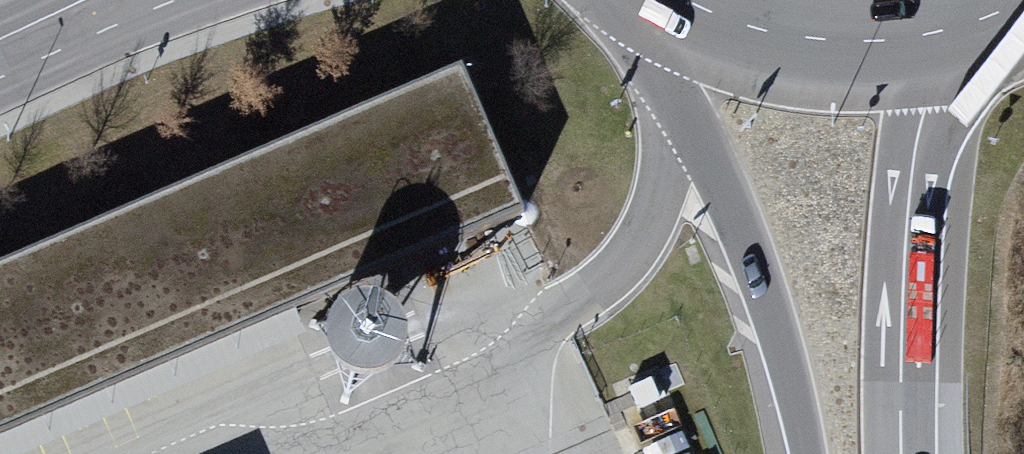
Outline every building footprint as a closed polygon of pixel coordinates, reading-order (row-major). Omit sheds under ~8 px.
[(462,60),(0,259),(0,431),(522,205),(462,60)] [(326,318),(325,336),(335,354),(351,365),(376,369),(394,359),(404,345),(408,327),(403,308),(389,292),(369,285),(349,290),(334,302),(326,318)]
